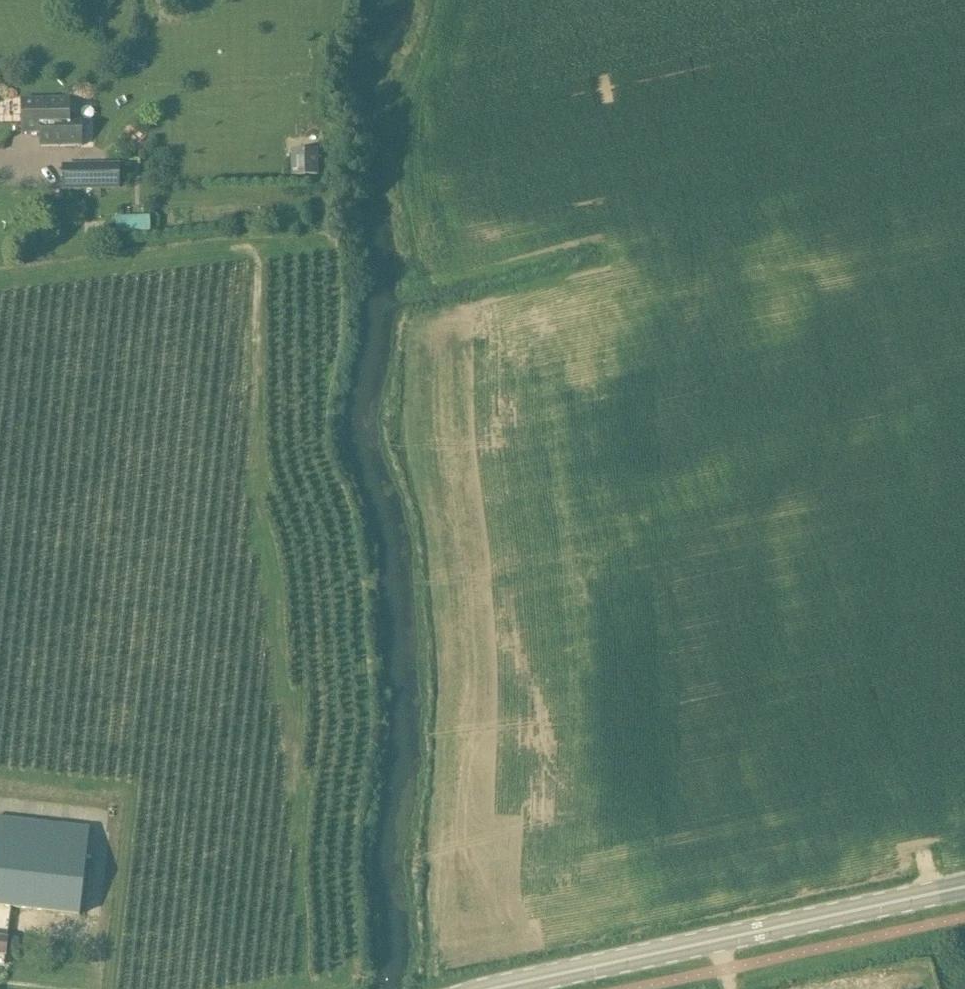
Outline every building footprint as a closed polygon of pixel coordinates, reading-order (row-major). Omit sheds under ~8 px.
[(68,117),(68,99),(21,100),(21,133),(40,132),(40,146),(81,145),(80,117),(68,117)] [(293,152),(294,174),(319,174),(318,151),(293,152)] [(62,166),(63,188),(104,187),(103,165),(62,166)] [(118,187),(117,165),(103,165),(104,187),(118,187)] [(153,230),(153,215),(118,216),(118,231),(153,230)] [(80,915),(89,829),(0,819),(0,907),(80,915)] [(6,956),(8,938),(0,937),(0,955),(6,956)]
